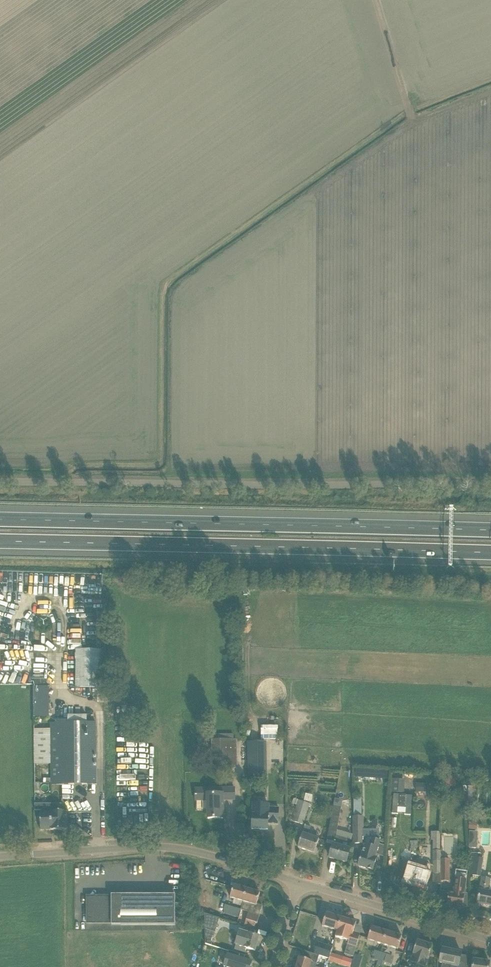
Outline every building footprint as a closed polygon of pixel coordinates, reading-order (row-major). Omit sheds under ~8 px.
[(76,657),(75,687),(103,688),(103,657),(76,657)] [(33,700),(33,716),(49,716),(49,685),(33,685),(33,700)] [(50,723),(50,729),(36,730),(37,764),(50,763),(50,785),(96,784),(96,774),(96,723),(87,723),(81,723),(50,723)] [(261,724),(261,738),(278,739),(278,725),(261,724)] [(214,739),(211,740),(212,766),(237,765),(237,739),(236,739),(236,734),(215,734),(214,739)] [(249,775),(266,774),(265,741),(248,742),(249,775)] [(273,758),(283,758),(283,745),(273,746),(273,758)] [(404,794),(405,780),(392,779),(391,793),(404,794)] [(416,783),(416,791),(427,792),(427,784),(416,783)] [(233,787),(195,788),(195,800),(207,800),(207,818),(223,818),(222,798),(233,798),(233,787)] [(405,807),(404,814),(410,815),(412,796),(393,794),(392,813),(398,814),(398,807),(405,807)] [(303,824),(310,803),(298,800),(291,821),(303,824)] [(61,804),(34,804),(35,810),(40,810),(40,812),(40,830),(41,830),(41,829),(50,829),(50,830),(54,830),(54,829),(57,829),(57,830),(66,830),(66,812),(61,812),(61,804)] [(278,812),(278,809),(268,808),(268,805),(253,804),(252,829),(267,830),(268,819),(277,820),(277,822),(278,812)] [(333,804),(329,830),(337,832),(342,806),(333,804)] [(362,843),(363,816),(359,819),(354,816),(354,843),(362,843)] [(297,847),(314,853),(317,843),(319,838),(310,835),(308,834),(311,827),(305,825),(301,837),(297,847)] [(470,847),(477,846),(476,831),(469,831),(470,847)] [(351,840),(342,837),(335,835),(329,857),(346,862),(350,849),(349,848),(351,840)] [(372,870),(375,860),(376,858),(380,841),(366,837),(362,853),(361,853),(361,856),(358,866),(372,870)] [(469,875),(480,876),(483,858),(472,856),(469,875)] [(427,887),(430,878),(431,873),(423,870),(426,861),(419,859),(416,868),(414,873),(411,883),(427,887)] [(449,882),(449,859),(441,860),(441,882),(449,882)] [(456,871),(455,878),(454,878),(452,892),(448,891),(448,896),(446,906),(462,909),(463,907),(467,906),(466,894),(464,894),(466,872),(456,871)] [(489,885),(490,879),(482,877),(477,903),(490,906),(490,886),(489,885)] [(234,885),(231,895),(230,897),(243,901),(247,889),(234,885)] [(243,901),(241,909),(250,912),(246,926),(254,928),(255,923),(257,923),(262,905),(257,904),(260,893),(247,889),(243,901)] [(111,897),(87,897),(87,923),(111,922),(111,925),(175,925),(175,895),(111,895),(111,897)] [(238,917),(241,909),(219,903),(217,911),(238,917)] [(322,926),(332,929),(337,930),(341,917),(326,913),(322,926)] [(215,932),(219,918),(204,914),(205,929),(215,932)] [(356,922),(341,917),(337,930),(335,936),(348,940),(345,953),(354,956),(355,950),(358,940),(360,934),(353,932),(356,922)] [(383,944),(387,931),(371,926),(367,939),(383,944)] [(257,942),(259,937),(240,931),(236,945),(237,945),(235,950),(245,953),(246,948),(255,951),(256,948),(258,949),(259,943),(257,942)] [(387,931),(383,944),(398,949),(402,936),(387,931)] [(335,938),(329,936),(326,944),(333,946),(335,938)] [(432,955),(430,951),(432,945),(425,943),(425,941),(420,939),(419,941),(417,940),(412,953),(413,954),(412,957),(409,959),(413,966),(417,964),(424,966),(427,959),(428,958),(432,955)] [(365,942),(359,940),(358,940),(355,950),(361,952),(365,942)] [(317,942),(313,953),(316,954),(319,955),(329,958),(332,947),(317,942)] [(439,962),(442,963),(441,966),(461,966),(458,966),(461,952),(442,949),(440,958),(439,962)] [(371,962),(376,964),(380,952),(374,950),(371,962)] [(229,951),(224,966),(226,966),(250,966),(251,962),(244,960),(245,956),(229,951)] [(316,954),(313,953),(307,951),(304,959),(299,957),(296,966),(316,966),(310,965),(311,961),(316,963),(319,955),(316,954)] [(383,966),(386,954),(380,952),(376,964),(383,966)] [(344,957),(331,953),(329,961),(341,965),(344,957)]
